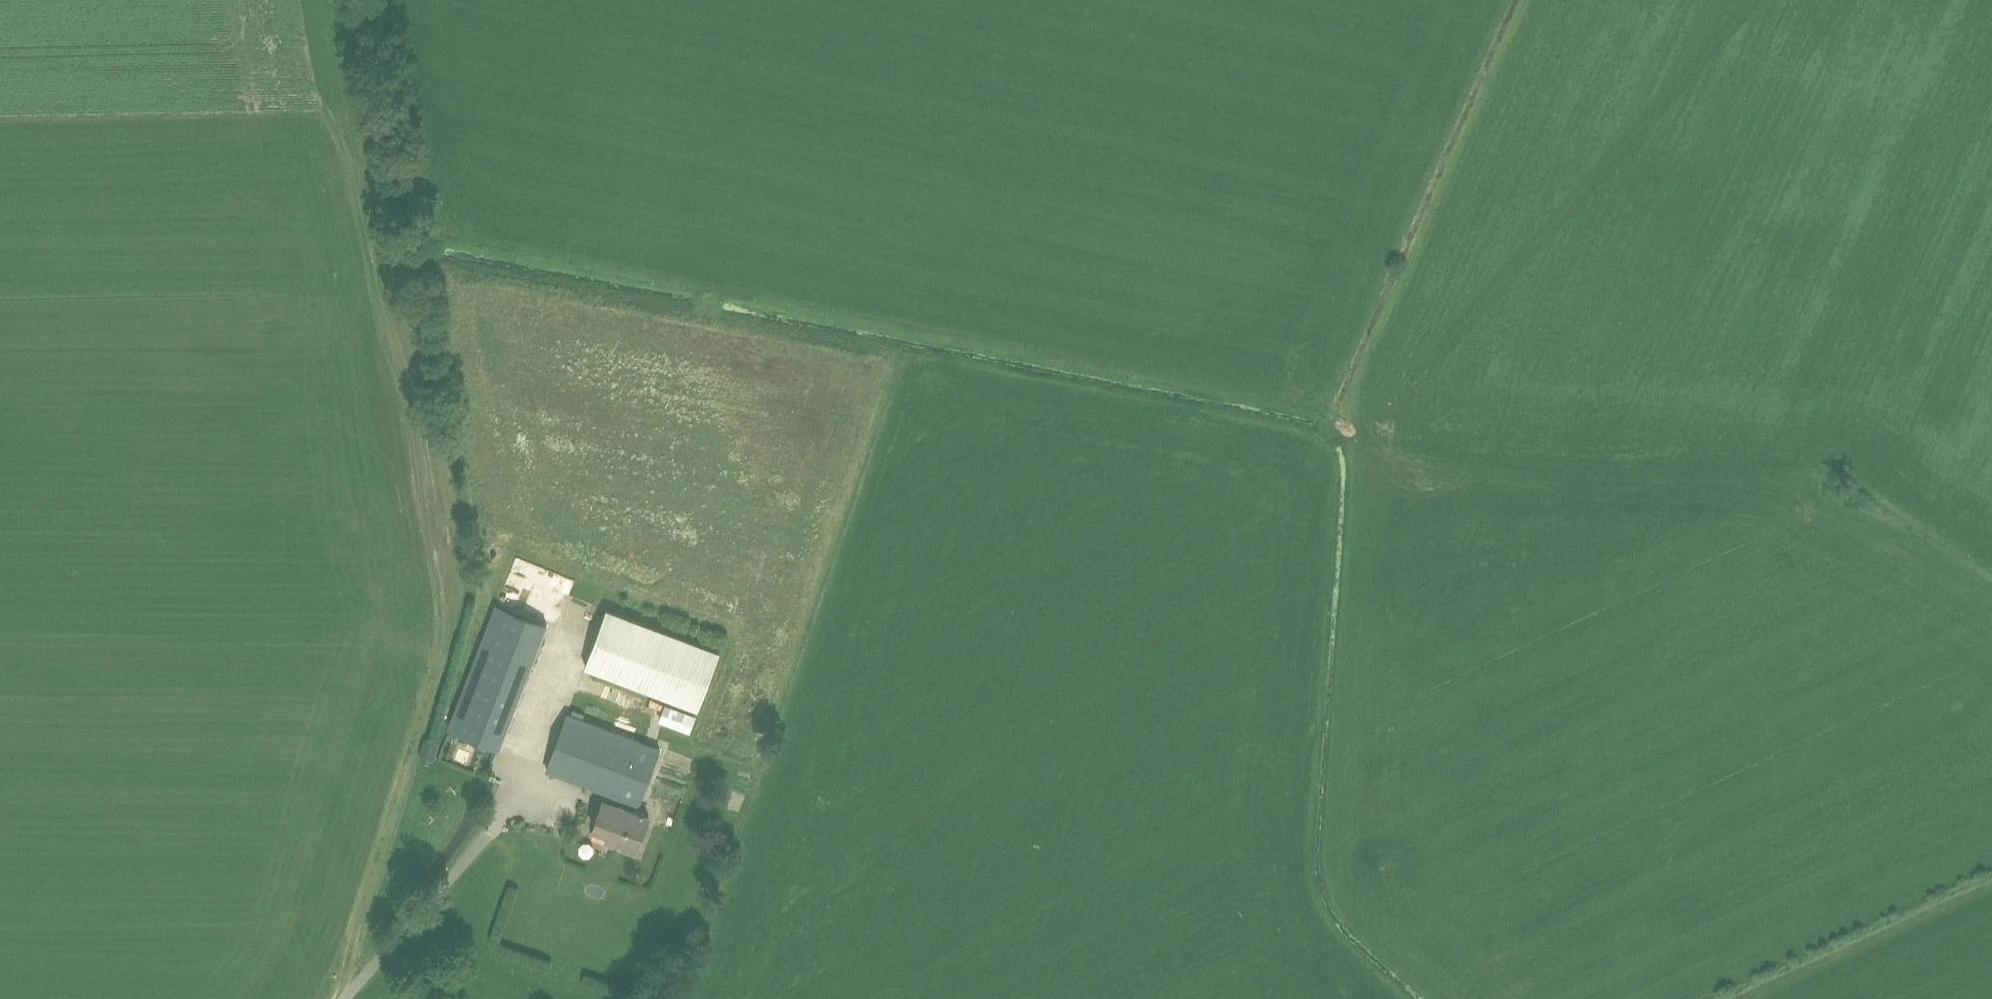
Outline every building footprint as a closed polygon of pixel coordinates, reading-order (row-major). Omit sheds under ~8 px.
[(547,624),(496,604),(449,729),(500,748),(547,624)] [(699,709),(721,652),(607,609),(586,666),(699,709)] [(570,714),(549,769),(609,791),(594,833),(638,849),(651,815),(618,803),(621,796),(641,803),(661,748),(570,714)] [(437,757),(437,754),(441,743),(426,738),(423,749),(422,753),(437,757)]
